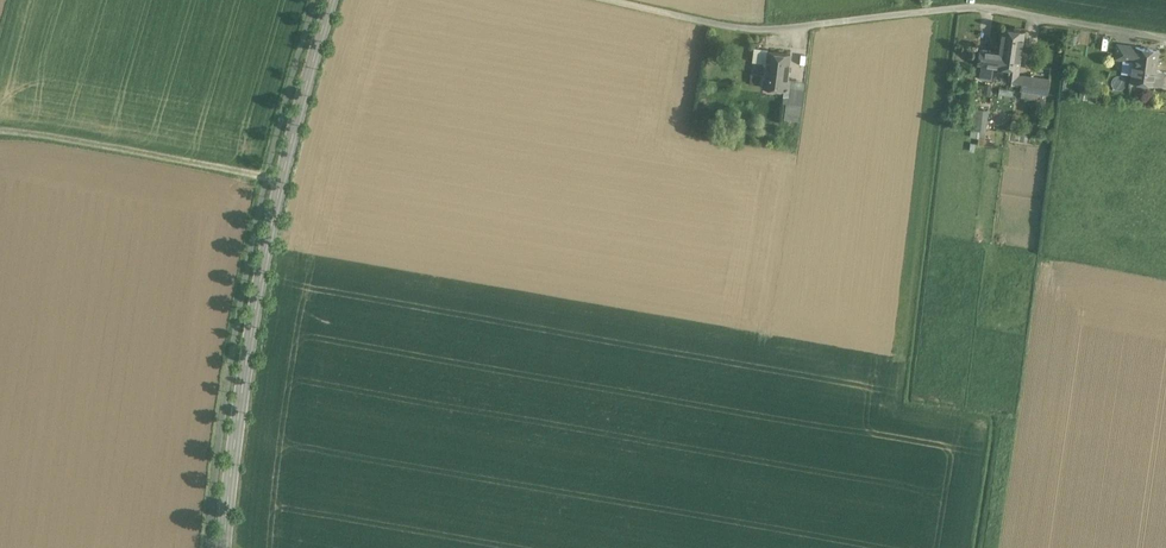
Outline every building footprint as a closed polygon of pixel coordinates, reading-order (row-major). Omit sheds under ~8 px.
[(1017,30),(1002,28),(999,52),(995,51),(989,50),(987,65),(982,65),(981,70),(993,71),(994,66),(1010,69),(1008,81),(1018,83),(1025,31),(1017,30)] [(1159,50),(1136,47),(1118,44),(1116,57),(1134,60),(1133,64),(1133,65),(1157,68),(1159,50)] [(989,50),(979,49),(977,64),(982,65),(987,65),(989,50)] [(791,54),(768,51),(763,87),(784,90),(786,90),(788,79),(791,54)] [(1133,65),(1133,64),(1132,74),(1131,82),(1165,86),(1165,72),(1156,71),(1157,68),(1133,65)] [(993,71),(981,70),(980,78),(991,80),(993,71)] [(1031,76),(1022,75),(1020,90),(1029,91),(1031,76)] [(1050,79),(1031,76),(1029,91),(1048,94),(1050,79)] [(786,90),(784,90),(783,95),(784,95),(791,96),(794,80),(788,79),(786,90)] [(791,96),(784,95),(784,103),(786,103),(801,105),(804,82),(794,80),(791,96)] [(801,105),(786,103),(784,119),(800,121),(801,105)] [(972,136),(987,135),(986,108),(971,108),(972,136)]
